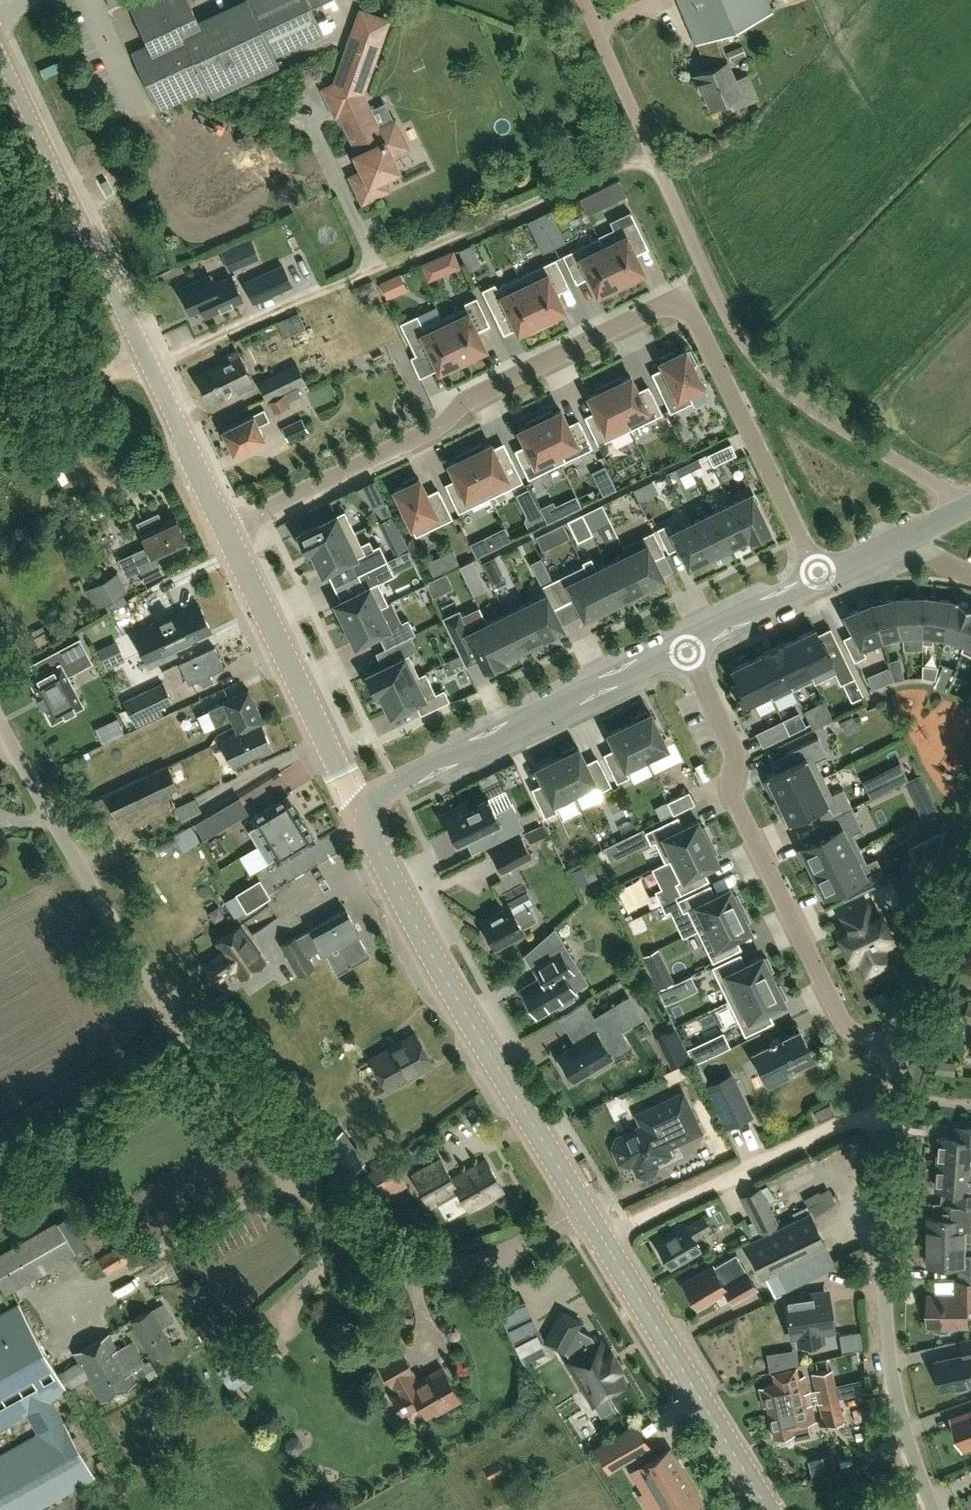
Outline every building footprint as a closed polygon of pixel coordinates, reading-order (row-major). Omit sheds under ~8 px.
[(309,5),(320,0),(241,0),(198,20),(189,0),(146,0),(131,7),(147,43),(131,51),(158,109),(207,86),(212,96),(279,65),(274,54),(322,31),(309,5)] [(714,35),(772,10),(768,0),(678,0),(706,66),(692,72),(701,93),(704,92),(710,107),(742,94),(727,57),(724,58),(714,35)] [(378,129),(361,93),(387,20),(361,11),(335,83),(324,89),(336,114),(340,112),(359,152),(355,154),(363,170),(351,176),(363,200),(387,189),(381,177),(397,169),(390,154),(406,146),(394,121),(378,129)] [(614,229),(598,236),(599,237),(623,287),(637,280),(635,275),(644,271),(636,254),(634,249),(646,243),(635,220),(631,212),(611,222),(614,229)] [(560,231),(549,236),(554,246),(565,241),(560,231)] [(549,236),(538,241),(544,252),(554,246),(549,236)] [(599,237),(563,255),(574,278),(587,272),(597,294),(606,289),(608,294),(623,287),(599,237)] [(479,249),(466,255),(479,281),(492,275),(479,249)] [(459,267),(452,252),(445,255),(451,270),(459,267)] [(520,276),(544,325),(558,318),(556,314),(565,309),(554,287),(567,281),(556,258),(520,276)] [(436,276),(430,262),(422,265),(428,280),(436,276)] [(254,300),(291,284),(282,264),(245,281),(254,300)] [(232,275),(214,283),(210,275),(180,288),(191,312),(202,307),(206,315),(243,299),(232,275)] [(506,307),(518,332),(527,328),(529,332),(544,325),(520,276),(497,287),(495,283),(482,290),(493,313),(506,307)] [(381,284),(387,296),(396,292),(390,279),(381,284)] [(443,318),(465,363),(479,356),(477,352),(486,348),(475,326),(488,320),(476,296),(464,303),(466,307),(443,318)] [(284,336),(305,327),(298,311),(277,321),(284,336)] [(464,363),(443,318),(424,328),(417,314),(400,323),(416,355),(428,349),(439,371),(448,366),(450,370),(464,363)] [(237,393),(255,384),(237,349),(220,357),(222,362),(195,375),(208,400),(234,387),(237,393)] [(687,352),(685,349),(676,354),(674,351),(661,357),(663,361),(660,362),(670,381),(658,387),(671,412),(692,402),(694,406),(709,398),(693,365),(696,363),(690,350),(687,352)] [(267,398),(304,379),(296,363),(259,382),(267,398)] [(621,377),(608,383),(630,429),(662,413),(651,390),(640,396),(631,376),(622,380),(621,377)] [(598,444),(630,429),(608,383),(595,389),(597,392),(588,396),(598,416),(587,421),(598,444)] [(273,412),(290,405),(288,402),(301,395),(297,386),(283,393),(284,394),(267,401),(273,412)] [(233,453),(265,437),(259,425),(270,419),(264,408),(221,429),(233,453)] [(560,463),(592,447),(581,424),(570,429),(561,410),(552,414),(551,410),(538,417),(560,463)] [(287,441),(302,434),(309,430),(308,428),(302,417),(281,428),(287,441)] [(538,417),(526,423),(527,426),(518,430),(528,450),(517,455),(528,478),(560,463),(538,417)] [(731,443),(707,454),(713,465),(736,454),(731,443)] [(491,496),(523,481),(512,458),(501,463),(491,444),(483,448),(481,444),(468,450),(491,496)] [(468,450),(456,457),(457,460),(449,464),(458,484),(448,489),(459,512),(491,496),(468,450)] [(698,457),(688,463),(692,470),(702,465),(698,457)] [(692,470),(688,463),(676,468),(680,476),(692,470)] [(416,535),(453,517),(441,493),(429,499),(419,478),(417,479),(415,476),(403,482),(404,485),(395,490),(416,535)] [(731,503),(748,537),(749,536),(750,538),(769,529),(751,493),(731,503)] [(553,501),(540,508),(547,523),(582,506),(576,495),(556,505),(553,501)] [(728,546),(748,537),(731,503),(712,512),(728,546)] [(536,505),(525,511),(527,515),(525,521),(529,528),(544,521),(536,505)] [(583,514),(588,524),(591,530),(598,526),(601,525),(593,509),(583,514)] [(355,532),(345,510),(298,533),(307,553),(311,551),(312,552),(355,532)] [(137,522),(148,546),(118,560),(126,578),(139,572),(144,581),(162,573),(157,561),(155,561),(153,557),(187,541),(175,515),(162,521),(158,512),(137,522)] [(709,556),(728,546),(712,512),(692,522),(709,556)] [(573,531),(588,524),(583,514),(568,521),(573,531)] [(709,556),(692,522),(672,532),(668,523),(657,529),(668,552),(679,546),(689,566),(709,556)] [(646,544),(627,554),(644,588),(664,578),(654,559),(665,554),(653,530),(642,536),(646,544)] [(760,551),(779,543),(774,531),(755,539),(760,551)] [(312,552),(323,574),(327,571),(350,560),(357,574),(358,574),(387,560),(380,544),(373,547),(369,540),(361,544),(355,532),(312,552)] [(624,598),(644,588),(627,554),(608,564),(624,598)] [(502,573),(494,557),(482,563),(490,579),(502,573)] [(624,598),(608,564),(597,569),(591,557),(582,562),(584,565),(604,607),(624,598)] [(342,617),(345,624),(388,603),(378,583),(394,575),(387,560),(358,574),(365,588),(335,602),(336,606),(333,607),(339,618),(342,617)] [(480,576),(472,560),(460,566),(468,582),(480,576)] [(584,617),(604,607),(584,565),(553,580),(564,603),(575,598),(584,617)] [(436,592),(456,582),(447,567),(428,578),(436,592)] [(96,609),(123,594),(113,575),(97,583),(85,590),(96,609)] [(553,608),(564,603),(553,580),(542,586),(546,594),(526,604),(543,638),(563,628),(553,608)] [(899,598),(904,638),(905,649),(924,648),(925,631),(927,595),(899,598)] [(954,600),(927,595),(925,631),(947,634),(954,600)] [(130,596),(114,607),(125,624),(142,613),(130,596)] [(899,598),(871,604),(884,642),(904,638),(899,598)] [(959,598),(958,599),(959,600),(958,601),(954,600),(947,634),(967,641),(970,633),(970,603),(959,598)] [(385,648),(402,640),(415,633),(408,619),(389,628),(379,607),(388,603),(345,624),(355,645),(378,634),(385,648)] [(211,630),(200,604),(173,616),(172,614),(160,620),(161,622),(134,634),(142,650),(146,660),(161,653),(211,630)] [(526,604),(507,613),(524,647),(543,638),(526,604)] [(854,632),(843,638),(854,661),(866,655),(864,650),(884,642),(871,604),(845,615),(854,632)] [(459,611),(443,619),(466,666),(480,659),(485,669),(503,660),(502,658),(504,657),(488,623),(479,627),(477,625),(468,621),(465,623),(459,611)] [(504,657),(524,647),(507,613),(488,623),(504,657)] [(834,671),(840,684),(854,677),(841,650),(830,656),(823,641),(821,642),(815,629),(795,639),(810,671),(821,666),(822,668),(831,672),(834,671)] [(55,667),(30,680),(51,721),(82,705),(62,665),(86,652),(80,639),(48,655),(55,667)] [(784,643),(773,648),(794,690),(814,680),(810,671),(795,639),(784,644),(784,643)] [(380,694),(419,675),(409,654),(402,640),(385,648),(392,662),(382,666),(366,675),(375,694),(380,692),(380,694)] [(214,646),(179,663),(189,685),(199,680),(202,686),(213,681),(210,675),(224,668),(214,646)] [(763,654),(752,660),(770,696),(772,700),(794,690),(773,648),(763,653),(763,654)] [(744,708),(770,696),(752,660),(732,670),(738,682),(733,685),(744,708)] [(380,694),(391,715),(429,696),(419,675),(380,694)] [(940,675),(936,686),(947,691),(952,679),(940,675)] [(133,719),(173,700),(164,681),(125,700),(133,719)] [(238,732),(260,722),(263,721),(248,689),(222,701),(223,702),(198,714),(205,730),(231,718),(238,732)] [(811,711),(818,726),(833,719),(825,704),(811,711)] [(648,762),(669,751),(651,713),(648,714),(647,711),(635,716),(637,720),(629,723),(648,762)] [(800,712),(783,720),(789,733),(806,725),(800,712)] [(706,718),(697,722),(706,741),(715,737),(706,718)] [(783,720),(756,733),(763,746),(789,733),(783,720)] [(238,732),(220,740),(232,765),(271,747),(260,722),(238,732)] [(629,723),(608,733),(618,753),(606,759),(617,782),(629,776),(627,772),(648,762),(629,723)] [(778,799),(824,777),(816,760),(827,755),(818,737),(787,752),(793,763),(766,776),(767,777),(769,780),(765,782),(771,796),(776,794),(778,799)] [(557,758),(576,796),(597,786),(599,791),(611,785),(600,762),(588,767),(579,748),(576,749),(575,746),(563,751),(565,754),(557,758)] [(557,758),(536,768),(546,788),(534,794),(545,817),(557,811),(555,807),(576,796),(557,758)] [(167,765),(106,794),(116,815),(177,787),(167,765)] [(921,774),(906,781),(910,789),(925,782),(921,774)] [(852,807),(843,788),(832,794),(824,777),(778,799),(780,804),(776,806),(783,820),(787,818),(789,821),(788,822),(789,823),(817,809),(823,821),(852,807)] [(689,791),(667,801),(673,813),(695,803),(689,791)] [(258,846),(240,857),(250,873),(275,857),(278,863),(313,841),(314,842),(315,841),(314,839),(305,824),(306,823),(299,812),(298,812),(288,797),(289,797),(288,795),(286,796),(286,797),(251,818),(256,826),(249,830),(258,846)] [(456,842),(485,829),(492,843),(524,828),(512,804),(495,812),(489,800),(469,810),(466,803),(443,814),(456,842)] [(823,821),(817,823),(824,836),(801,847),(802,849),(798,851),(804,863),(808,861),(812,870),(860,848),(853,833),(862,828),(852,807),(823,821)] [(204,840),(226,827),(216,811),(194,825),(204,840)] [(711,840),(705,826),(702,828),(697,820),(678,829),(672,818),(645,832),(651,844),(655,841),(665,862),(670,860),(711,840)] [(502,872),(532,856),(521,835),(490,851),(502,872)] [(670,860),(680,880),(675,882),(680,893),(704,882),(698,872),(718,862),(714,854),(717,852),(711,840),(670,860)] [(623,855),(616,841),(603,848),(610,862),(623,855)] [(847,883),(852,895),(887,878),(876,857),(866,862),(860,848),(812,870),(817,880),(813,881),(819,894),(823,892),(824,894),(847,883)] [(928,886),(938,854),(939,854),(917,864),(918,865),(928,886)] [(271,896),(260,878),(235,893),(246,911),(271,896)] [(705,886),(677,900),(683,912),(688,910),(697,929),(743,907),(742,906),(737,894),(734,896),(730,887),(710,897),(705,886)] [(925,895),(912,901),(911,901),(910,902),(911,903),(915,910),(915,911),(915,912),(921,909),(925,895)] [(538,919),(529,903),(514,912),(512,907),(481,924),(488,936),(485,938),(490,946),(493,944),(494,946),(524,930),(523,927),(538,919)] [(882,947),(893,941),(881,916),(873,919),(866,905),(843,916),(850,931),(839,936),(852,961),(859,958),(866,973),(889,961),(882,947)] [(697,929),(713,962),(736,950),(731,939),(750,930),(746,921),(749,920),(743,907),(697,929)] [(370,952),(346,909),(311,929),(310,928),(296,936),(281,944),(297,975),(314,966),(305,951),(315,945),(321,956),(325,953),(336,972),(370,952)] [(240,979),(265,962),(239,924),(214,941),(221,951),(202,964),(215,982),(233,969),(240,979)] [(565,977),(579,968),(563,941),(562,941),(562,942),(552,948),(552,947),(551,948),(554,954),(535,966),(542,978),(521,990),(537,1015),(558,1003),(560,1006),(573,998),(571,994),(575,992),(574,991),(574,990),(573,990),(565,977)] [(764,958),(762,955),(740,966),(735,955),(712,966),(728,1001),(773,979),(770,971),(773,970),(767,957),(764,958)] [(668,999),(700,992),(697,979),(665,986),(668,999)] [(780,984),(777,986),(773,979),(728,1001),(745,1035),(768,1023),(763,1013),(785,1002),(783,999),(786,997),(780,984)] [(612,1057),(602,1041),(642,1018),(629,996),(584,1023),(591,1035),(559,1055),(561,1058),(558,1060),(567,1075),(570,1073),(574,1080),(592,1068),(595,1072),(610,1063),(607,1059),(612,1057)] [(754,1052),(770,1084),(788,1076),(786,1072),(813,1059),(799,1030),(782,1038),(782,1036),(769,1043),(770,1044),(754,1052)] [(388,1087),(433,1061),(415,1031),(370,1057),(388,1087)] [(729,1036),(697,1051),(704,1067),(736,1052),(729,1036)] [(728,1128),(752,1117),(732,1075),(708,1087),(728,1128)] [(624,1133),(616,1137),(613,1146),(619,1160),(629,1163),(633,1162),(638,1172),(644,1175),(654,1170),(656,1164),(654,1160),(663,1156),(666,1146),(701,1130),(682,1091),(646,1108),(646,1109),(637,1113),(644,1127),(643,1129),(631,1135),(624,1133)] [(818,1118),(834,1111),(829,1101),(813,1108),(818,1118)] [(941,1134),(939,1160),(970,1162),(970,1124),(966,1124),(965,1125),(955,1124),(954,1135),(941,1134)] [(342,1131),(319,1146),(341,1178),(348,1174),(360,1166),(364,1163),(342,1131)] [(451,1177),(440,1157),(412,1173),(431,1206),(458,1190),(469,1210),(504,1190),(486,1158),(451,1177)] [(392,1160),(355,1181),(363,1195),(400,1174),(392,1160)] [(939,1160),(937,1185),(951,1186),(951,1201),(960,1202),(970,1202),(970,1162),(939,1160)] [(760,1235),(780,1225),(761,1187),(740,1197),(760,1235)] [(773,1192),(781,1219),(796,1215),(788,1188),(773,1192)] [(967,1224),(970,1224),(970,1202),(960,1202),(951,1201),(942,1201),(942,1213),(928,1213),(928,1238),(967,1238),(967,1224)] [(762,1276),(827,1244),(810,1210),(745,1243),(762,1276)] [(711,1226),(703,1213),(684,1224),(656,1240),(670,1264),(700,1247),(693,1236),(711,1226)] [(58,1221),(6,1251),(24,1282),(76,1251),(58,1221)] [(970,1276),(970,1238),(967,1238),(928,1238),(928,1262),(960,1262),(959,1276),(970,1276)] [(107,1272),(131,1258),(122,1244),(98,1259),(107,1272)] [(758,1286),(738,1252),(714,1266),(713,1264),(683,1281),(697,1306),(725,1289),(732,1301),(758,1286)] [(959,1276),(956,1276),(956,1292),(929,1292),(928,1322),(933,1322),(933,1329),(937,1332),(948,1332),(951,1329),(951,1323),(968,1323),(969,1304),(970,1304),(970,1276),(959,1276)] [(806,1292),(784,1295),(791,1337),(796,1336),(798,1347),(825,1342),(823,1331),(834,1330),(830,1299),(828,1288),(806,1292)] [(153,1357),(172,1346),(160,1325),(172,1318),(162,1302),(131,1319),(153,1357)] [(20,1303),(0,1314),(0,1426),(28,1411),(39,1433),(0,1455),(0,1509),(33,1509),(94,1476),(63,1420),(51,1398),(67,1389),(67,1388),(87,1376),(101,1401),(136,1382),(109,1333),(74,1352),(79,1361),(58,1372),(20,1303)] [(570,1348),(575,1357),(567,1361),(593,1404),(626,1384),(617,1369),(621,1367),(612,1352),(608,1354),(600,1342),(597,1344),(592,1335),(577,1328),(581,1322),(561,1311),(545,1341),(557,1347),(560,1342),(570,1348)] [(540,1341),(533,1326),(512,1337),(519,1351),(540,1341)] [(841,1352),(856,1350),(853,1332),(839,1334),(841,1352)] [(267,1333),(218,1371),(232,1390),(239,1385),(282,1352),(267,1333)] [(970,1381),(970,1336),(962,1337),(965,1352),(935,1358),(941,1388),(970,1381)] [(394,1355),(389,1347),(375,1355),(392,1384),(394,1383),(398,1389),(389,1394),(402,1416),(421,1405),(426,1414),(435,1410),(436,1412),(461,1398),(443,1368),(418,1382),(412,1372),(414,1370),(402,1350),(394,1355)] [(811,1401),(801,1363),(778,1369),(780,1380),(759,1386),(764,1404),(767,1404),(769,1412),(811,1401)] [(819,1400),(838,1395),(831,1367),(812,1372),(816,1389),(819,1400)] [(853,1378),(856,1391),(865,1389),(861,1376),(853,1378)] [(838,1395),(819,1400),(824,1423),(844,1418),(838,1395)] [(811,1401),(769,1412),(774,1435),(794,1430),(795,1436),(810,1432),(808,1421),(815,1419),(811,1401)] [(970,1444),(970,1410),(952,1417),(963,1447),(970,1444)] [(613,1468),(640,1452),(647,1447),(635,1427),(627,1432),(597,1450),(602,1458),(610,1470),(613,1468)] [(670,1451),(634,1473),(646,1493),(653,1488),(666,1509),(671,1509),(696,1495),(670,1451)]
